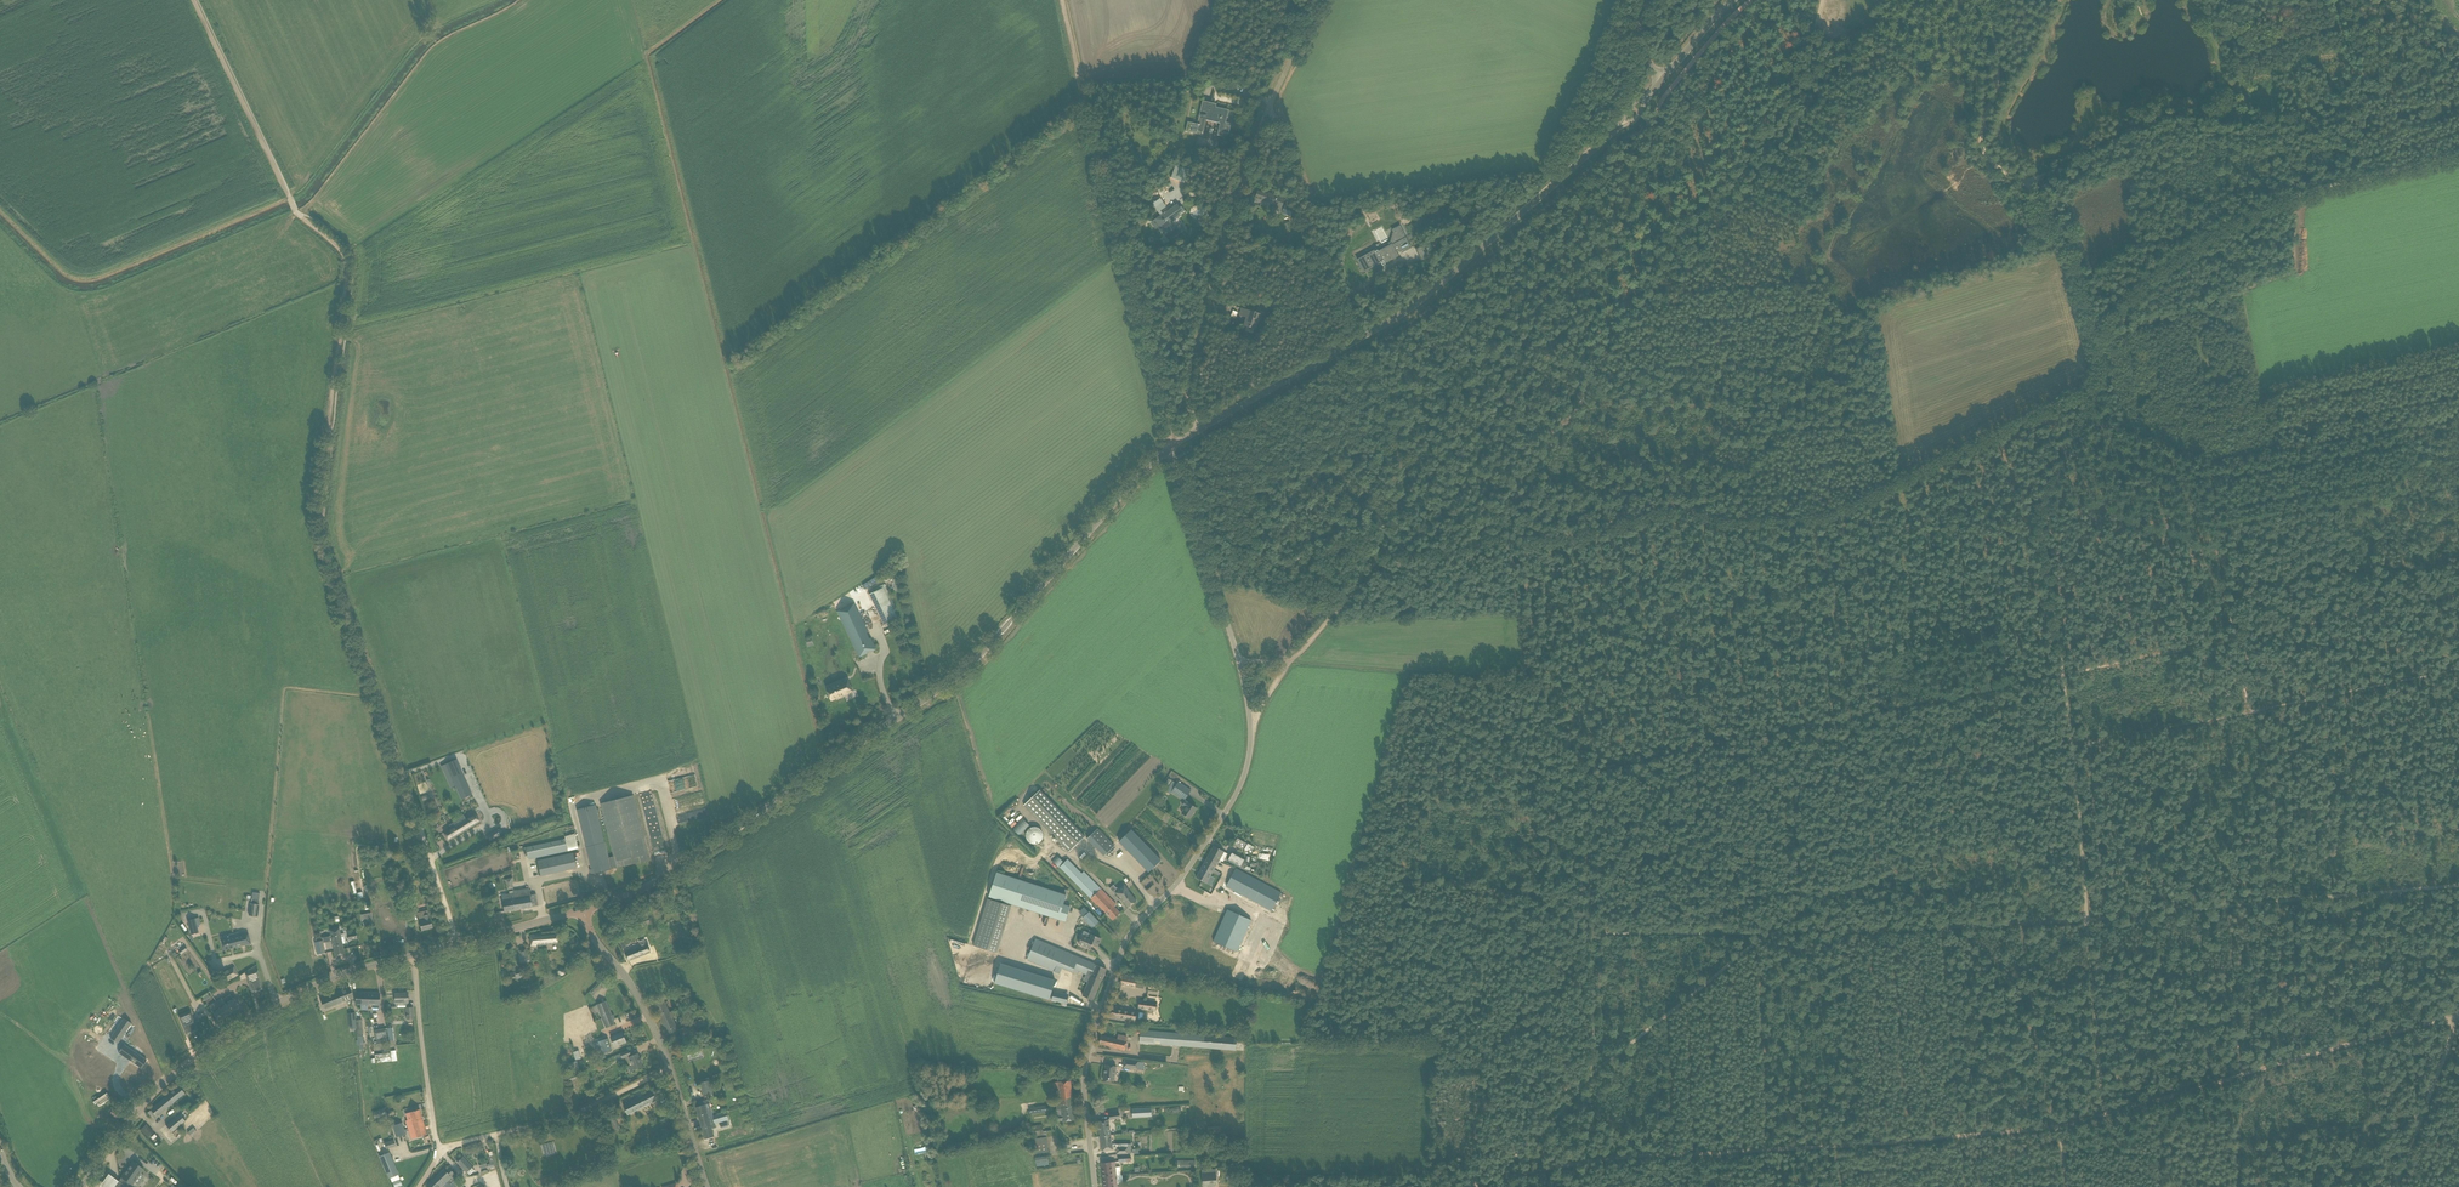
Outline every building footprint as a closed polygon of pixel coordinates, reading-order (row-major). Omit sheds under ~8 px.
[(1253,82),(1251,89),(1258,91),(1260,84),(1253,82)] [(1220,121),(1217,135),(1222,136),(1228,110),(1212,106),(1212,103),(1203,101),(1197,123),(1188,121),(1186,131),(1203,135),(1207,118),(1220,121)] [(1185,183),(1189,171),(1188,171),(1175,167),(1175,166),(1171,178),(1185,183)] [(1271,209),(1279,212),(1281,207),(1285,199),(1269,193),(1269,195),(1257,191),(1254,201),(1261,203),(1262,201),(1273,204),(1271,209)] [(1155,219),(1161,226),(1164,223),(1170,232),(1165,236),(1169,241),(1179,233),(1175,228),(1171,223),(1181,216),(1177,211),(1180,208),(1177,203),(1162,214),(1158,207),(1164,203),(1158,195),(1150,201),(1160,215),(1155,219)] [(1284,205),(1284,207),(1282,213),(1290,216),(1292,210),(1293,208),(1284,205)] [(1392,234),(1390,242),(1388,243),(1389,245),(1378,251),(1378,250),(1377,250),(1376,249),(1364,255),(1365,256),(1360,259),(1366,271),(1377,265),(1376,263),(1380,261),(1382,266),(1385,264),(1384,263),(1397,256),(1395,253),(1404,248),(1405,250),(1411,248),(1408,242),(1400,225),(1391,230),(1393,233),(1392,233),(1392,234)] [(1379,247),(1378,244),(1356,255),(1358,259),(1379,247)] [(1423,245),(1415,249),(1422,262),(1430,258),(1423,245)] [(1244,326),(1256,329),(1261,314),(1241,308),(1239,315),(1246,318),(1244,326)] [(875,578),(863,585),(866,589),(877,582),(875,578)] [(869,594),(884,624),(897,618),(883,587),(869,594)] [(854,603),(837,611),(859,657),(868,653),(867,652),(871,650),(872,651),(876,649),(854,603)] [(848,680),(826,689),(831,701),(853,691),(848,680)] [(462,772),(456,759),(441,766),(447,780),(451,778),(461,799),(472,794),(462,772)] [(1172,789),(1171,792),(1184,800),(1191,790),(1178,781),(1176,783),(1168,778),(1165,783),(1172,789)] [(1023,805),(1069,852),(1085,836),(1040,789),(1023,805)] [(608,857),(595,805),(577,809),(592,869),(589,869),(591,875),(594,874),(595,874),(595,873),(611,869),(617,867),(617,868),(648,860),(633,795),(600,803),(613,856),(608,857)] [(1184,807),(1181,813),(1190,818),(1196,808),(1184,800),(1181,805),(1184,807)] [(448,841),(480,822),(475,813),(467,818),(465,815),(452,822),(452,823),(448,825),(450,828),(443,832),(448,841)] [(1018,835),(1029,825),(1023,819),(1017,824),(1014,821),(1009,825),(1018,835)] [(1023,831),(1029,845),(1043,839),(1037,825),(1023,831)] [(1131,830),(1119,842),(1149,872),(1161,860),(1131,830)] [(565,839),(526,847),(528,859),(568,850),(577,848),(574,835),(565,837),(565,839)] [(1233,844),(1242,850),(1246,843),(1237,838),(1233,844)] [(1213,846),(1208,856),(1218,861),(1220,862),(1221,861),(1223,862),(1227,854),(1213,846)] [(537,860),(540,875),(576,868),(573,852),(537,860)] [(1232,852),(1227,861),(1240,868),(1245,859),(1232,852)] [(1208,856),(1196,878),(1206,883),(1207,881),(1213,870),(1218,861),(1208,856)] [(1230,879),(1226,886),(1231,889),(1271,911),(1281,893),(1241,871),(1236,868),(1234,870),(1230,879)] [(1066,895),(997,872),(989,896),(1065,922),(1070,907),(1063,904),(1066,895)] [(1116,905),(1083,872),(1074,881),(1091,898),(1090,898),(1096,905),(1097,904),(1113,920),(1120,913),(1114,907),(1116,905)] [(1114,885),(1110,888),(1114,894),(1115,893),(1128,908),(1137,901),(1123,884),(1119,888),(1116,888),(1114,885)] [(513,893),(509,893),(510,900),(502,901),(504,911),(537,906),(536,900),(537,899),(536,894),(530,894),(529,887),(512,890),(513,893)] [(249,915),(257,917),(260,900),(252,899),(251,903),(250,903),(249,915)] [(409,903),(411,913),(418,911),(415,901),(409,903)] [(1212,941),(1237,952),(1251,920),(1227,909),(1212,941)] [(428,910),(417,913),(419,921),(420,925),(421,930),(432,928),(429,914),(428,910)] [(642,914),(642,915),(637,917),(639,923),(650,919),(649,915),(648,916),(647,912),(642,914)] [(1098,922),(1089,912),(1083,918),(1092,928),(1098,922)] [(372,913),(360,915),(361,920),(367,919),(367,922),(373,921),(372,913)] [(187,920),(191,934),(198,933),(195,918),(187,920)] [(339,928),(330,930),(335,955),(344,953),(342,943),(346,943),(344,933),(340,934),(339,928)] [(248,933),(234,937),(237,947),(251,944),(248,933)] [(530,936),(531,946),(557,943),(556,933),(539,935),(539,936),(536,936),(535,935),(530,936)] [(1078,943),(1089,948),(1090,944),(1097,947),(1101,938),(1092,934),(1090,938),(1082,935),(1078,943)] [(237,947),(234,937),(221,940),(223,950),(237,947)] [(1036,938),(1026,960),(1059,974),(1062,967),(1072,972),(1073,971),(1077,973),(1078,971),(1086,974),(1088,970),(1092,972),(1082,996),(1088,998),(1093,1000),(1102,980),(1101,980),(1106,969),(1091,962),(1036,938)] [(639,941),(641,946),(625,952),(628,961),(651,952),(647,943),(646,944),(644,939),(639,941)] [(315,942),(314,942),(316,954),(325,952),(323,941),(315,942)] [(183,946),(178,950),(181,954),(187,950),(183,946)] [(517,950),(520,963),(529,961),(526,947),(517,950)] [(1056,980),(1024,970),(1001,963),(994,982),(1050,999),(1056,980)] [(217,976),(222,984),(237,976),(233,967),(217,976)] [(558,974),(563,975),(565,974),(566,971),(565,969),(561,967),(558,968),(556,971),(558,974)] [(514,972),(510,973),(511,977),(515,976),(516,979),(523,977),(521,968),(514,970),(514,972)] [(263,989),(258,970),(245,974),(247,979),(248,979),(249,983),(248,983),(251,993),(263,989)] [(1123,973),(1121,985),(1134,987),(1136,975),(1123,973)] [(320,999),(322,1005),(324,1009),(353,998),(349,988),(320,999)] [(1068,995),(1054,991),(1051,1001),(1066,1004),(1068,995)] [(395,993),(395,1003),(408,1003),(407,992),(395,993)] [(379,1011),(379,993),(356,993),(356,1004),(368,1005),(368,1010),(371,1010),(379,1011)] [(209,1006),(219,1021),(240,1007),(234,998),(226,1004),(222,998),(209,1006)] [(1155,1011),(1156,1002),(1139,1000),(1138,1008),(1155,1011)] [(596,1005),(605,1027),(614,1024),(610,1015),(612,1014),(606,1001),(596,1005)] [(405,1007),(406,1019),(414,1019),(413,1007),(405,1007)] [(1125,1020),(1125,1024),(1130,1025),(1131,1021),(1137,1022),(1139,1012),(1111,1008),(1108,1017),(1125,1020)] [(191,1017),(193,1016),(190,1011),(179,1016),(187,1034),(198,1030),(194,1020),(193,1021),(191,1017)] [(124,1018),(110,1038),(118,1043),(132,1023),(124,1018)] [(679,1029),(682,1036),(704,1025),(701,1018),(679,1029)] [(374,1030),(376,1042),(388,1040),(386,1028),(374,1030)] [(1177,1046),(1177,1048),(1180,1048),(1180,1046),(1236,1050),(1237,1037),(1140,1030),(1140,1034),(1139,1043),(1177,1046)] [(610,1037),(614,1047),(626,1042),(622,1032),(610,1037)] [(1101,1035),(1099,1044),(1124,1050),(1127,1041),(1126,1040),(1127,1038),(1118,1036),(1117,1039),(1101,1035)] [(594,1042),(600,1059),(606,1057),(604,1053),(612,1050),(608,1038),(594,1042)] [(124,1044),(118,1052),(141,1068),(147,1060),(124,1044)] [(629,1050),(616,1055),(618,1060),(622,1058),(623,1058),(626,1057),(629,1056),(631,1055),(629,1050)] [(389,1053),(375,1054),(376,1062),(390,1060),(389,1053)] [(629,1066),(627,1066),(629,1073),(633,1071),(633,1070),(634,1069),(643,1066),(638,1054),(632,1056),(629,1057),(632,1064),(629,1066)] [(1123,1067),(1137,1069),(1138,1062),(1124,1060),(1123,1067)] [(578,1061),(568,1063),(570,1071),(579,1069),(578,1061)] [(1103,1080),(1114,1081),(1116,1066),(1105,1065),(1103,1080)] [(714,1093),(710,1080),(700,1082),(704,1096),(714,1093)] [(1057,1115),(1057,1121),(1062,1121),(1062,1122),(1075,1120),(1070,1080),(1057,1082),(1060,1102),(1056,1102),(1057,1115)] [(147,1111),(153,1119),(185,1093),(179,1086),(147,1111)] [(623,1105),(628,1115),(659,1099),(654,1090),(639,1098),(638,1095),(633,1098),(634,1100),(623,1105)] [(699,1106),(696,1107),(698,1116),(700,1121),(701,1125),(705,1139),(711,1137),(715,1136),(712,1128),(716,1127),(715,1123),(724,1121),(729,1119),(726,1111),(713,1115),(709,1103),(707,1103),(706,1100),(704,1101),(698,1102),(699,1106)] [(1036,1109),(1030,1110),(1031,1114),(1050,1111),(1050,1105),(1036,1107),(1036,1109)] [(1151,1107),(1132,1109),(1132,1117),(1152,1116),(1151,1107)] [(110,1113),(116,1118),(119,1114),(113,1109),(110,1113)] [(405,1120),(407,1127),(411,1139),(427,1134),(419,1109),(409,1112),(411,1119),(405,1120)] [(179,1113),(166,1124),(172,1132),(185,1121),(179,1113)] [(608,1121),(610,1126),(612,1131),(619,1128),(615,1117),(608,1121)] [(1116,1154),(1118,1154),(1130,1153),(1131,1153),(1131,1143),(1127,1144),(1127,1143),(1112,1143),(1108,1119),(1098,1121),(1102,1151),(1113,1149),(1116,1148),(1116,1154)] [(405,1134),(402,1122),(392,1125),(396,1137),(405,1134)] [(148,1137),(153,1132),(146,1124),(140,1129),(148,1137)] [(1032,1126),(1034,1136),(1047,1134),(1046,1131),(1043,1131),(1042,1124),(1032,1126)] [(1212,1126),(1212,1134),(1221,1134),(1221,1126),(1212,1126)] [(188,1132),(191,1136),(197,1131),(193,1127),(188,1132)] [(1034,1138),(1036,1153),(1049,1151),(1047,1137),(1034,1138)] [(384,1142),(386,1148),(396,1145),(394,1139),(384,1142)] [(379,1156),(386,1172),(388,1178),(398,1173),(389,1152),(379,1156)] [(1130,1153),(1118,1154),(1119,1155),(1118,1155),(1119,1161),(1131,1161),(1130,1154),(1130,1155),(1130,1153)] [(487,1164),(488,1168),(496,1166),(495,1165),(496,1165),(494,1156),(488,1157),(490,1163),(487,1164)] [(457,1162),(466,1172),(472,1167),(463,1157),(457,1162)] [(1050,1157),(1036,1160),(1038,1169),(1052,1166),(1050,1157)] [(1115,1161),(1101,1163),(1104,1186),(1118,1186),(1115,1161)] [(121,1177),(126,1181),(129,1183),(132,1185),(134,1182),(137,1184),(140,1183),(144,1178),(143,1175),(141,1173),(144,1169),(134,1162),(126,1172),(125,1171),(121,1177)] [(429,1186),(451,1186),(448,1184),(450,1182),(449,1181),(452,1178),(453,1180),(457,1176),(450,1169),(446,1172),(444,1169),(427,1185),(429,1186)] [(1203,1185),(1217,1184),(1216,1169),(1202,1170),(1203,1185)] [(543,1178),(545,1184),(557,1181),(555,1175),(543,1178)]
